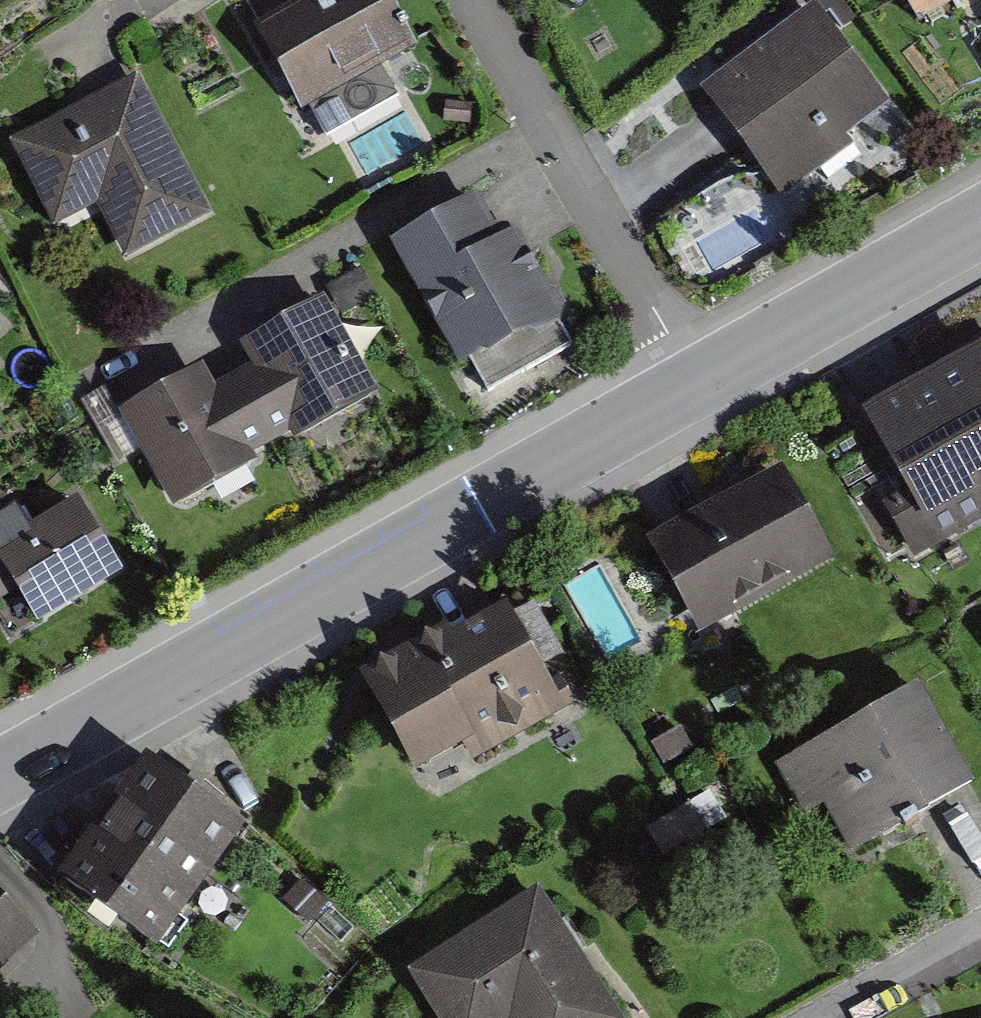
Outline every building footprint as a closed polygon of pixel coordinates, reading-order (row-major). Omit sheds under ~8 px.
[(249,31),(293,111),(417,42),(393,0),(304,0),(249,31)] [(888,111),(807,8),(697,93),(778,196),(888,111)] [(144,73),(19,136),(61,221),(94,204),(120,256),(213,210),(144,73)] [(497,238),(472,197),(387,250),(466,376),(565,315),(511,229),(497,238)] [(208,368),(131,409),(179,501),(381,397),(326,292),(238,338),(254,368),(218,387),(208,368)] [(860,414),(912,508),(879,526),(903,568),(980,525),(980,348),(860,414)] [(785,465),(646,538),(698,638),(837,565),(785,465)] [(11,514),(0,521),(0,619),(11,637),(120,573),(79,503),(23,535),(11,514)] [(444,629),(357,677),(416,785),(475,752),(482,764),(566,717),(506,609),(450,640),(444,629)] [(916,687),(777,766),(805,815),(817,808),(843,854),(970,781),(916,687)] [(238,824),(138,760),(55,890),(155,954),(238,824)] [(537,887),(401,972),(430,1017),(618,1017),(537,887)] [(0,897),(0,968),(36,933),(0,897)]
